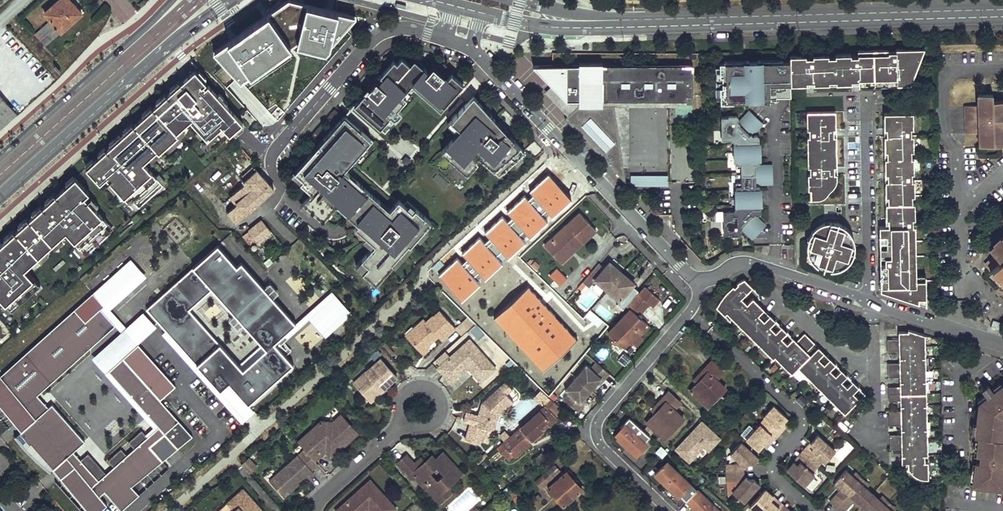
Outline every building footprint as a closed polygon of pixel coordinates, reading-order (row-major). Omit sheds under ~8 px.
[(34,34),(45,46),(82,13),(70,0),(60,0),(45,14),(51,19),(34,34)] [(337,15),(305,7),(297,47),(324,54),(328,49),(337,15)] [(291,50),(268,17),(214,54),(240,84),(249,78),(250,78),(291,50)] [(917,58),(917,48),(896,48),(896,50),(889,50),(889,49),(858,49),(858,55),(851,55),(851,53),(835,54),(835,55),(828,56),(828,54),(813,54),(813,56),(806,56),(806,54),(790,55),(790,61),(791,84),(806,83),(806,79),(812,79),(812,80),(813,80),(813,83),(829,83),(829,78),(836,78),(836,82),(852,82),(851,77),(857,77),(857,79),(858,79),(858,82),(859,85),(868,85),(868,78),(874,78),(880,78),(880,85),(890,84),(904,84),(904,79),(904,75),(914,75),(920,58),(917,58)] [(441,109),(464,83),(452,73),(448,77),(433,65),(428,70),(414,58),(410,63),(402,57),(397,62),(394,59),(371,85),(370,84),(366,88),(368,89),(370,92),(367,95),(365,93),(354,104),(385,131),(391,125),(388,123),(392,118),(395,120),(402,112),(398,108),(407,98),(403,94),(412,84),(416,88),(419,84),(422,88),(419,91),(425,95),(427,93),(429,95),(428,97),(441,109)] [(791,84),(790,61),(748,62),(748,67),(742,67),(742,62),(719,62),(720,102),(733,102),(733,99),(755,99),(755,96),(758,96),(758,98),(759,101),(778,101),(778,98),(791,98),(791,84)] [(551,64),(534,64),(553,85),(568,100),(580,97),(580,105),(579,105),(568,115),(566,118),(627,182),(624,166),(615,105),(617,105),(616,100),(659,100),(659,86),(667,86),(667,100),(667,86),(687,85),(687,95),(694,95),(694,65),(604,65),(604,62),(580,62),(580,65),(551,64)] [(904,75),(904,84),(910,84),(914,75),(904,75)] [(190,78),(202,91),(205,88),(193,76),(190,78)] [(103,184),(126,209),(129,206),(135,213),(159,191),(140,169),(154,157),(156,159),(175,142),(173,139),(187,127),(204,146),(202,148),(209,156),(227,140),(203,113),(216,102),(206,91),(204,93),(202,91),(190,78),(178,89),(181,92),(174,98),(172,95),(103,156),(106,159),(100,164),(97,161),(89,168),(103,184)] [(403,94),(407,98),(416,88),(412,84),(403,94)] [(553,85),(546,91),(568,115),(579,105),(580,105),(580,97),(568,100),(553,85)] [(624,166),(630,166),(630,106),(687,106),(687,95),(687,85),(667,86),(667,100),(667,86),(659,86),(659,100),(616,100),(617,105),(615,105),(624,166)] [(181,92),(178,89),(172,95),(174,98),(181,92)] [(991,104),(992,100),(991,93),(976,93),(977,105),(991,104)] [(481,107),(471,96),(449,122),(456,129),(461,133),(453,142),(450,140),(440,152),(454,164),(465,175),(476,163),(474,161),(477,157),(480,154),(489,162),(486,166),(497,175),(511,163),(519,156),(523,153),(512,140),(510,142),(505,136),(499,141),(491,133),(498,126),(488,114),(487,116),(479,109),(481,107)] [(0,97),(0,128),(15,114),(0,97)] [(964,105),(964,132),(978,132),(978,144),(994,144),(993,140),(1002,140),(1002,100),(992,100),(991,104),(977,105),(964,105)] [(203,113),(227,140),(227,141),(240,129),(216,102),(203,113)] [(487,116),(488,114),(489,113),(482,106),(481,107),(479,109),(487,116)] [(747,111),(738,120),(737,121),(739,123),(749,113),(747,111)] [(836,111),(807,112),(807,130),(809,130),(810,137),(808,137),(808,168),(810,168),(810,175),(808,175),(808,190),(810,190),(811,199),(817,199),(825,196),(828,193),(828,183),(836,183),(837,180),(837,177),(837,174),(833,174),(833,173),(832,173),(832,167),(837,167),(836,137),(831,137),(831,131),(833,131),(833,130),(836,130),(836,111)] [(926,298),(926,280),(916,280),(916,275),(915,228),(913,228),(913,218),(915,218),(914,203),(913,203),(913,195),(914,195),(914,180),(912,180),(912,173),(914,173),(913,135),(912,135),(911,128),(913,128),(913,112),(884,113),(884,129),(889,129),(889,135),(888,135),(888,136),(884,136),(885,151),(889,151),(889,158),(885,158),(885,174),(890,174),(890,180),(889,180),(889,181),(885,181),(885,196),(890,196),(890,203),(886,203),(886,219),(891,219),(891,225),(890,225),(890,226),(886,226),(879,226),(879,236),(887,236),(887,241),(887,247),(880,247),(880,264),(880,285),(887,285),(888,292),(919,302),(919,298),(926,298)] [(728,117),(721,117),(721,140),(731,140),(735,144),(735,168),(741,168),(741,183),(736,183),(736,207),(733,211),(723,211),(724,234),(731,234),(731,235),(739,235),(741,233),(741,230),(740,229),(742,227),(753,237),(763,225),(753,216),(755,214),(756,215),(759,215),(761,212),(761,204),(759,204),(759,191),(760,191),(760,188),(758,186),(754,186),(754,183),(771,182),(771,167),(754,167),(754,164),(758,164),(760,162),(760,159),(758,159),(758,145),(759,145),(759,137),(757,135),(754,135),(753,136),(751,134),(761,123),(749,113),(739,123),(737,121),(738,120),(738,117),(736,115),(728,115),(728,117)] [(423,229),(429,223),(405,202),(402,205),(393,215),(388,211),(387,210),(385,212),(376,205),(378,202),(355,181),(352,184),(345,178),(347,175),(342,171),(340,168),(342,166),(345,168),(347,170),(371,142),(359,131),(353,138),(347,133),(353,126),(342,117),(322,139),(325,142),(316,152),(313,149),(293,173),(299,179),(297,182),(308,191),(299,201),(308,209),(321,220),(330,210),(326,207),(331,202),(335,205),(338,202),(360,221),(357,225),(354,228),(364,237),(373,245),(370,249),(360,260),(367,266),(361,273),(374,285),(392,265),(390,263),(406,245),(408,246),(415,239),(423,229)] [(454,131),(456,129),(449,122),(447,124),(454,131)] [(753,136),(754,135),(763,126),(761,123),(751,134),(753,136)] [(353,138),(359,131),(353,126),(347,133),(353,138)] [(512,140),(498,126),(491,133),(499,141),(505,136),(510,142),(512,140)] [(325,142),(322,139),(313,149),(316,152),(325,142)] [(477,157),(486,166),(489,162),(480,154),(477,157)] [(106,159),(103,156),(97,161),(100,164),(106,159)] [(522,159),(519,156),(511,163),(514,166),(522,159)] [(400,162),(405,167),(409,162),(404,157),(400,162)] [(462,178),(465,175),(454,164),(450,168),(462,178)] [(103,184),(89,168),(83,174),(96,189),(103,184)] [(274,188),(257,169),(244,181),(246,183),(261,200),(274,188)] [(668,175),(630,174),(630,184),(668,185),(668,175)] [(352,184),(355,181),(347,175),(345,178),(352,184)] [(431,180),(442,190),(447,185),(436,175),(431,180)] [(67,188),(81,203),(86,199),(72,183),(67,188)] [(246,183),(231,197),(236,203),(228,211),(237,221),(261,200),(246,183)] [(0,310),(6,316),(7,317),(36,292),(23,276),(22,277),(20,275),(27,269),(42,256),(48,250),(56,243),(62,238),(75,252),(82,260),(106,238),(100,231),(103,228),(81,203),(67,188),(52,201),(55,204),(49,209),(46,206),(0,248),(0,309),(0,310)] [(507,199),(474,232),(490,247),(522,215),(507,199)] [(46,206),(49,209),(55,204),(52,201),(46,206)] [(308,209),(299,201),(296,205),(305,213),(308,209)] [(393,215),(402,205),(397,201),(388,211),(393,215)] [(326,207),(330,210),(335,205),(331,202),(326,207)] [(338,202),(335,205),(357,225),(360,221),(338,202)] [(385,212),(387,210),(378,202),(376,205),(385,212)] [(129,206),(126,209),(132,216),(135,213),(129,206)] [(581,214),(546,247),(557,259),(571,246),(575,250),(596,230),(581,214)] [(765,223),(756,215),(755,214),(753,216),(763,225),(765,223)] [(262,220),(250,229),(260,241),(271,231),(262,220)] [(838,223),(836,222),(833,222),(830,222),(827,222),(824,223),(821,224),(818,225),(816,227),(814,229),(812,231),(814,232),(811,239),(808,238),(807,242),(807,245),(807,248),(808,251),(809,254),(810,257),(812,259),(813,261),(816,263),(818,265),(818,262),(825,264),(831,266),(830,269),(832,269),(835,269),(838,268),(841,267),(843,266),(846,264),(848,262),(850,259),(852,257),(853,254),(853,253),(850,252),(851,250),(850,250),(852,244),(854,245),(854,243),(854,240),(853,237),(852,234),(850,232),(848,229),(846,227),(844,226),(841,224),(838,223)] [(740,229),(741,230),(751,239),(753,237),(742,227),(740,229)] [(100,231),(106,238),(110,235),(103,228),(100,231)] [(423,229),(415,239),(418,242),(427,232),(423,229)] [(242,236),(250,245),(254,241),(247,232),(243,235),(242,236)] [(985,262),(1000,280),(1001,279),(1002,281),(1002,235),(989,247),(995,253),(985,262)] [(373,245),(364,237),(361,241),(370,249),(373,245)] [(56,243),(48,250),(53,255),(61,248),(56,243)] [(497,250),(508,261),(514,255),(503,244),(497,250)] [(390,263),(392,265),(394,267),(410,248),(408,246),(406,245),(390,263)] [(571,246),(557,259),(561,263),(575,250),(571,246)] [(82,260),(75,252),(70,257),(77,265),(82,260)] [(42,256),(27,269),(32,273),(46,261),(42,256)] [(367,266),(360,260),(354,267),(361,273),(367,266)] [(600,262),(583,281),(589,286),(596,279),(608,289),(622,272),(610,261),(605,267),(600,262)] [(108,266),(86,286),(91,292),(114,272),(108,266)] [(622,272),(608,289),(620,299),(613,307),(620,312),(636,293),(630,288),(635,282),(622,272)] [(773,359),(775,357),(783,365),(792,374),(798,367),(845,413),(859,399),(853,393),(859,387),(853,381),(847,387),(841,381),(847,375),(841,370),(835,376),(830,370),(836,364),(830,358),(824,364),(818,358),(824,353),(818,347),(810,355),(809,356),(805,352),(806,351),(815,343),(804,333),(796,341),(795,343),(791,339),(787,344),(781,338),(787,332),(781,326),(775,332),(770,326),(775,321),(770,315),(764,321),(758,315),(764,309),(753,298),(747,304),(741,298),(753,287),(744,279),(740,281),(737,283),(738,284),(734,287),(733,286),(730,288),(727,291),(730,294),(720,306),(727,313),(732,318),(773,359)] [(264,289),(273,296),(277,291),(268,284),(264,289)] [(629,310),(607,333),(624,348),(646,324),(640,318),(646,312),(641,308),(646,303),(651,308),(657,301),(645,287),(627,308),(629,310)] [(331,291),(304,315),(325,338),(352,314),(331,291)] [(716,307),(725,315),(727,313),(720,306),(730,294),(727,291),(722,297),(716,307)] [(15,423),(20,419),(35,406),(42,400),(38,395),(36,393),(48,382),(43,375),(44,374),(52,383),(67,369),(65,366),(74,359),(76,361),(92,347),(90,345),(98,337),(100,339),(116,325),(104,312),(108,309),(97,297),(78,312),(80,314),(70,323),(68,320),(52,333),(54,336),(45,343),(43,341),(27,354),(33,361),(31,363),(27,357),(6,375),(10,379),(7,382),(1,375),(0,374),(0,405),(15,423)] [(536,304),(522,317),(552,347),(565,333),(536,304)] [(441,339),(455,327),(439,310),(433,316),(433,315),(426,321),(423,319),(416,325),(411,341),(415,346),(426,350),(429,341),(437,335),(441,339)] [(78,312),(68,320),(70,323),(80,314),(78,312)] [(704,312),(701,316),(706,321),(709,317),(704,312)] [(838,315),(833,320),(838,324),(842,320),(838,315)] [(466,316),(461,323),(470,329),(474,322),(466,316)] [(127,390),(109,371),(123,358),(143,341),(130,325),(92,358),(124,393),(127,390)] [(416,325),(405,335),(411,341),(416,325)] [(478,325),(470,329),(476,339),(484,335),(478,325)] [(922,478),(928,478),(928,462),(925,462),(925,455),(928,455),(925,335),(920,333),(908,329),(908,331),(898,331),(899,339),(887,339),(888,353),(899,353),(901,353),(901,355),(907,355),(907,361),(901,360),(901,363),(899,363),(888,363),(888,377),(899,377),(901,377),(901,379),(908,379),(908,384),(902,384),(902,387),(900,387),(888,387),(889,401),(900,401),(902,401),(902,403),(908,403),(908,408),(902,408),(902,411),(900,411),(889,411),(889,425),(900,425),(902,425),(902,427),(909,427),(909,432),(903,432),(903,434),(901,434),(889,435),(890,449),(901,448),(903,448),(903,452),(909,452),(909,455),(901,455),(902,463),(907,463),(907,469),(909,470),(912,473),(919,477),(922,478)] [(52,333),(43,341),(45,343),(54,336),(52,333)] [(90,345),(92,347),(100,339),(98,337),(90,345)] [(495,369),(469,339),(437,368),(450,383),(467,368),(469,366),(481,380),(495,369)] [(576,356),(583,346),(578,342),(571,352),(576,356)] [(901,355),(901,353),(899,353),(899,363),(901,363),(901,360),(907,361),(907,355),(901,355)] [(27,354),(1,375),(7,382),(10,379),(6,375),(27,357),(31,363),(33,361),(27,354)] [(624,354),(618,360),(624,365),(630,359),(624,354)] [(89,453),(81,460),(66,473),(60,478),(88,510),(103,510),(110,507),(102,498),(107,494),(122,510),(126,510),(142,497),(134,489),(164,462),(151,447),(166,435),(179,449),(193,436),(123,358),(109,371),(127,390),(159,427),(148,437),(142,430),(129,442),(135,448),(127,455),(121,448),(108,460),(114,467),(107,474),(89,453)] [(397,376),(381,358),(354,382),(369,398),(382,387),(383,389),(397,376)] [(65,366),(67,369),(76,361),(74,359),(65,366)] [(610,374),(596,361),(590,368),(586,364),(565,389),(569,393),(563,399),(578,411),(582,405),(580,404),(584,399),(598,382),(602,378),(605,380),(610,374)] [(712,361),(705,368),(709,371),(699,382),(691,391),(708,407),(726,388),(717,380),(724,372),(712,361)] [(469,366),(467,368),(479,382),(481,380),(469,366)] [(695,379),(698,382),(709,371),(705,368),(695,379)] [(36,393),(38,395),(52,383),(44,374),(43,375),(48,382),(36,393)] [(901,379),(901,377),(899,377),(900,387),(902,387),(902,384),(908,384),(908,379),(901,379)] [(972,485),(1000,489),(1001,479),(1002,471),(1002,467),(1002,386),(998,390),(995,392),(991,387),(991,386),(990,384),(987,383),(986,384),(985,385),(984,386),(984,388),(986,390),(987,390),(989,390),(992,394),(988,397),(981,402),(978,424),(976,432),(976,437),(979,437),(978,441),(977,450),(974,467),(973,475),(972,485)] [(499,414),(513,402),(499,386),(481,402),(480,407),(482,407),(480,411),(478,411),(477,415),(473,424),(469,422),(463,438),(476,443),(478,440),(486,443),(490,431),(494,428),(499,414)] [(369,398),(371,400),(383,389),(382,387),(369,398)] [(541,390),(534,397),(542,405),(544,404),(549,399),(541,390)] [(667,392),(662,398),(666,402),(656,413),(648,422),(666,438),(684,418),(674,410),(680,403),(667,392)] [(666,402),(662,398),(652,410),(656,413),(666,402)] [(902,403),(902,401),(900,401),(900,411),(902,411),(902,408),(908,408),(908,403),(902,403)] [(26,427),(16,436),(24,446),(29,452),(36,459),(42,465),(51,472),(60,465),(73,451),(85,441),(53,404),(41,413),(26,427)] [(547,420),(553,415),(544,404),(542,405),(529,417),(516,430),(522,436),(525,434),(528,437),(532,442),(543,432),(538,427),(547,420)] [(774,405),(764,416),(765,418),(760,423),(772,434),(777,428),(782,423),(787,417),(774,405)] [(23,423),(26,427),(41,413),(35,406),(20,419),(23,423)] [(335,408),(321,421),(333,422),(341,414),(335,408)] [(477,415),(466,411),(463,420),(469,422),(473,424),(477,415)] [(304,449),(312,458),(326,445),(330,447),(331,450),(335,454),(358,433),(341,414),(333,422),(321,421),(318,423),(318,437),(311,444),(307,440),(301,445),(304,449)] [(550,423),(556,418),(553,415),(547,420),(550,423)] [(637,457),(652,437),(627,418),(611,438),(637,457)] [(702,448),(708,453),(721,437),(699,420),(674,450),(690,464),(702,448)] [(318,423),(298,442),(301,445),(307,440),(311,444),(318,437),(318,423)] [(754,429),(746,438),(758,450),(762,446),(772,434),(760,423),(754,429)] [(777,428),(772,434),(776,438),(786,427),(782,423),(777,428)] [(902,427),(902,425),(900,425),(901,434),(903,434),(903,432),(909,432),(909,427),(902,427)] [(516,430),(509,435),(522,449),(528,443),(525,440),(522,436),(516,430)] [(772,434),(762,446),(766,450),(776,438),(772,434)] [(513,456),(522,449),(509,435),(502,443),(497,447),(507,456),(510,452),(512,455),(513,456)] [(834,450),(818,435),(809,444),(812,446),(804,454),(818,466),(822,461),(823,462),(834,450)] [(741,442),(730,453),(741,463),(727,464),(727,472),(744,471),(743,465),(745,467),(748,463),(754,463),(759,457),(741,442)] [(809,444),(802,452),(804,454),(812,446),(809,444)] [(312,458),(317,463),(328,453),(331,457),(335,454),(331,450),(330,447),(326,445),(312,458)] [(312,470),(318,464),(317,463),(312,458),(304,449),(269,481),(284,497),(294,488),(291,484),(293,482),(294,484),(304,475),(306,477),(307,479),(314,472),(312,470)] [(63,469),(66,473),(81,460),(73,451),(60,465),(63,469)] [(416,476),(435,498),(450,485),(463,474),(444,452),(436,459),(432,455),(426,460),(419,467),(415,463),(407,454),(399,461),(410,475),(412,473),(416,476)] [(802,452),(793,461),(796,464),(804,454),(802,452)] [(786,469),(804,485),(814,474),(812,472),(818,466),(804,454),(796,464),(793,461),(786,469)] [(258,466),(249,456),(242,463),(251,473),(258,466)] [(423,456),(415,463),(419,467),(426,460),(423,456)] [(546,471),(552,479),(560,471),(554,465),(546,471)] [(846,468),(835,480),(842,487),(838,490),(829,500),(837,506),(860,481),(846,468)] [(546,471),(535,481),(541,488),(552,479),(546,471)] [(567,471),(548,488),(564,506),(583,489),(567,471)] [(744,471),(727,472),(727,480),(741,480),(732,491),(744,502),(760,484),(754,479),(749,479),(745,476),(744,477),(744,471)] [(291,484),(294,488),(306,477),(304,475),(294,484),(293,482),(291,484)] [(397,508),(370,480),(336,510),(366,510),(369,508),(371,506),(375,510),(394,510),(397,508)] [(835,480),(831,484),(838,490),(842,487),(835,480)] [(860,481),(837,506),(842,510),(844,510),(852,503),(855,499),(862,505),(873,493),(860,481)] [(435,498),(440,504),(455,491),(450,485),(435,498)] [(243,489),(228,503),(234,510),(263,510),(243,489)] [(749,507),(754,510),(776,510),(780,507),(771,498),(773,496),(766,489),(749,507)] [(517,490),(509,496),(516,504),(523,497),(517,490)] [(873,493),(862,505),(868,510),(881,510),(886,504),(873,493)] [(702,494),(698,499),(705,506),(710,501),(702,494)] [(773,496),(771,498),(780,507),(783,504),(773,496)] [(855,499),(852,503),(859,509),(862,505),(855,499)] [(218,510),(234,510),(228,503),(218,510)]
